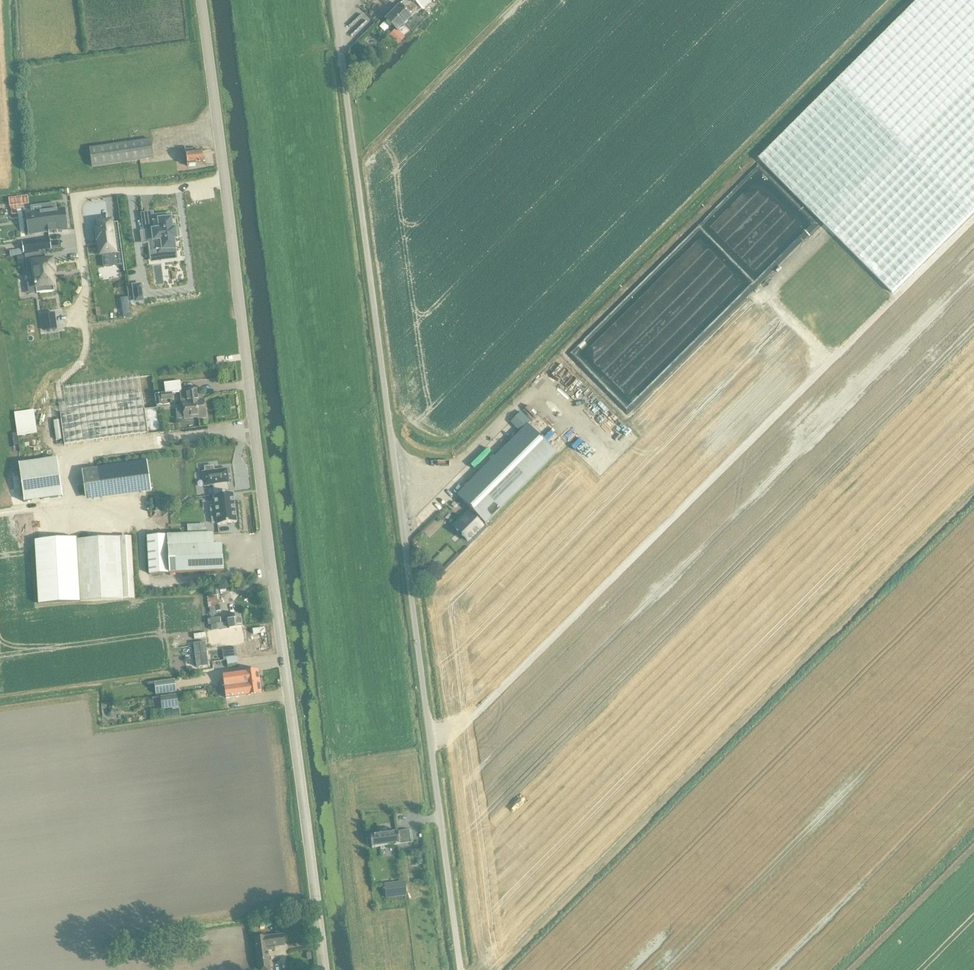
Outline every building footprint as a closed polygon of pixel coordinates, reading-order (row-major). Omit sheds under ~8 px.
[(385,20),(397,32),(411,17),(416,13),(416,14),(421,9),(412,0),(406,0),(400,6),(385,20)] [(421,9),(422,11),(433,0),(412,0),(421,9)] [(759,159),(892,293),(973,212),(973,0),(919,0),(759,159)] [(92,167),(154,158),(151,140),(89,149),(92,167)] [(192,150),(185,151),(185,154),(187,167),(204,164),(204,162),(205,161),(204,158),(203,157),(202,152),(194,153),(194,152),(192,150)] [(32,219),(31,219),(32,222),(33,222),(34,235),(48,233),(49,235),(58,233),(57,232),(67,230),(64,209),(56,211),(56,204),(46,205),(47,212),(31,214),(32,219)] [(154,232),(145,234),(149,261),(176,257),(175,254),(173,239),(176,239),(176,238),(176,237),(175,231),(175,230),(172,230),(170,216),(152,218),(154,232)] [(99,231),(96,231),(98,241),(99,241),(101,256),(102,256),(104,268),(123,265),(124,265),(118,223),(111,224),(111,222),(98,224),(99,231)] [(49,239),(22,243),(24,253),(51,250),(49,239)] [(43,253),(24,256),(27,271),(33,270),(35,284),(35,285),(35,287),(36,287),(37,294),(54,292),(52,273),(54,272),(52,261),(44,262),(43,253)] [(55,312),(42,314),(45,330),(57,328),(55,312)] [(66,404),(59,405),(64,445),(147,433),(142,393),(140,378),(64,389),(66,404)] [(181,392),(179,392),(181,403),(183,403),(183,409),(176,410),(177,420),(198,417),(198,419),(206,418),(204,400),(198,401),(196,390),(184,391),(181,392)] [(556,453),(528,425),(530,422),(520,413),(510,423),(520,432),(457,496),(472,510),(484,523),(485,524),(556,453)] [(24,502),(63,497),(59,469),(57,459),(19,464),(20,474),(24,502)] [(86,500),(101,498),(151,492),(147,462),(97,469),(81,471),(86,500)] [(205,472),(202,472),(204,487),(213,486),(215,496),(214,496),(215,506),(210,506),(211,515),(216,515),(217,525),(237,523),(233,493),(229,494),(227,484),(229,484),(227,469),(214,471),(213,466),(204,467),(205,472)] [(481,526),(484,523),(472,510),(468,514),(468,513),(454,527),(468,541),(482,527),(481,526)] [(167,536),(148,537),(149,574),(169,573),(169,574),(223,571),(222,545),(214,545),(213,534),(167,535),(167,536)] [(77,540),(75,540),(78,601),(123,598),(120,537),(77,540)] [(75,540),(35,542),(39,603),(78,601),(75,540)] [(217,618),(217,612),(221,611),(220,606),(218,606),(217,596),(219,595),(219,590),(212,591),(213,596),(207,597),(208,609),(209,608),(211,619),(217,618)] [(208,619),(208,625),(211,625),(211,631),(218,630),(241,627),(240,616),(225,618),(226,623),(221,623),(220,618),(217,618),(211,619),(208,619)] [(211,631),(209,631),(210,642),(221,640),(222,645),(241,642),(241,638),(243,638),(241,627),(218,630),(211,631)] [(205,640),(193,642),(195,666),(207,664),(205,640)] [(236,647),(222,648),(224,660),(227,659),(226,658),(229,658),(237,657),(236,647)] [(229,658),(226,658),(227,659),(227,666),(238,665),(237,657),(229,658)] [(231,674),(223,675),(223,678),(224,688),(259,683),(258,670),(239,673),(231,674)] [(176,692),(175,681),(175,680),(154,683),(156,695),(176,692)] [(259,683),(224,688),(225,699),(261,694),(259,683)] [(160,697),(162,710),(178,708),(176,695),(160,697)] [(372,848),(399,845),(399,840),(398,832),(370,835),(371,845),(372,848)] [(285,946),(283,935),(254,939),(258,969),(270,969),(268,951),(275,950),(275,947),(285,946)]
